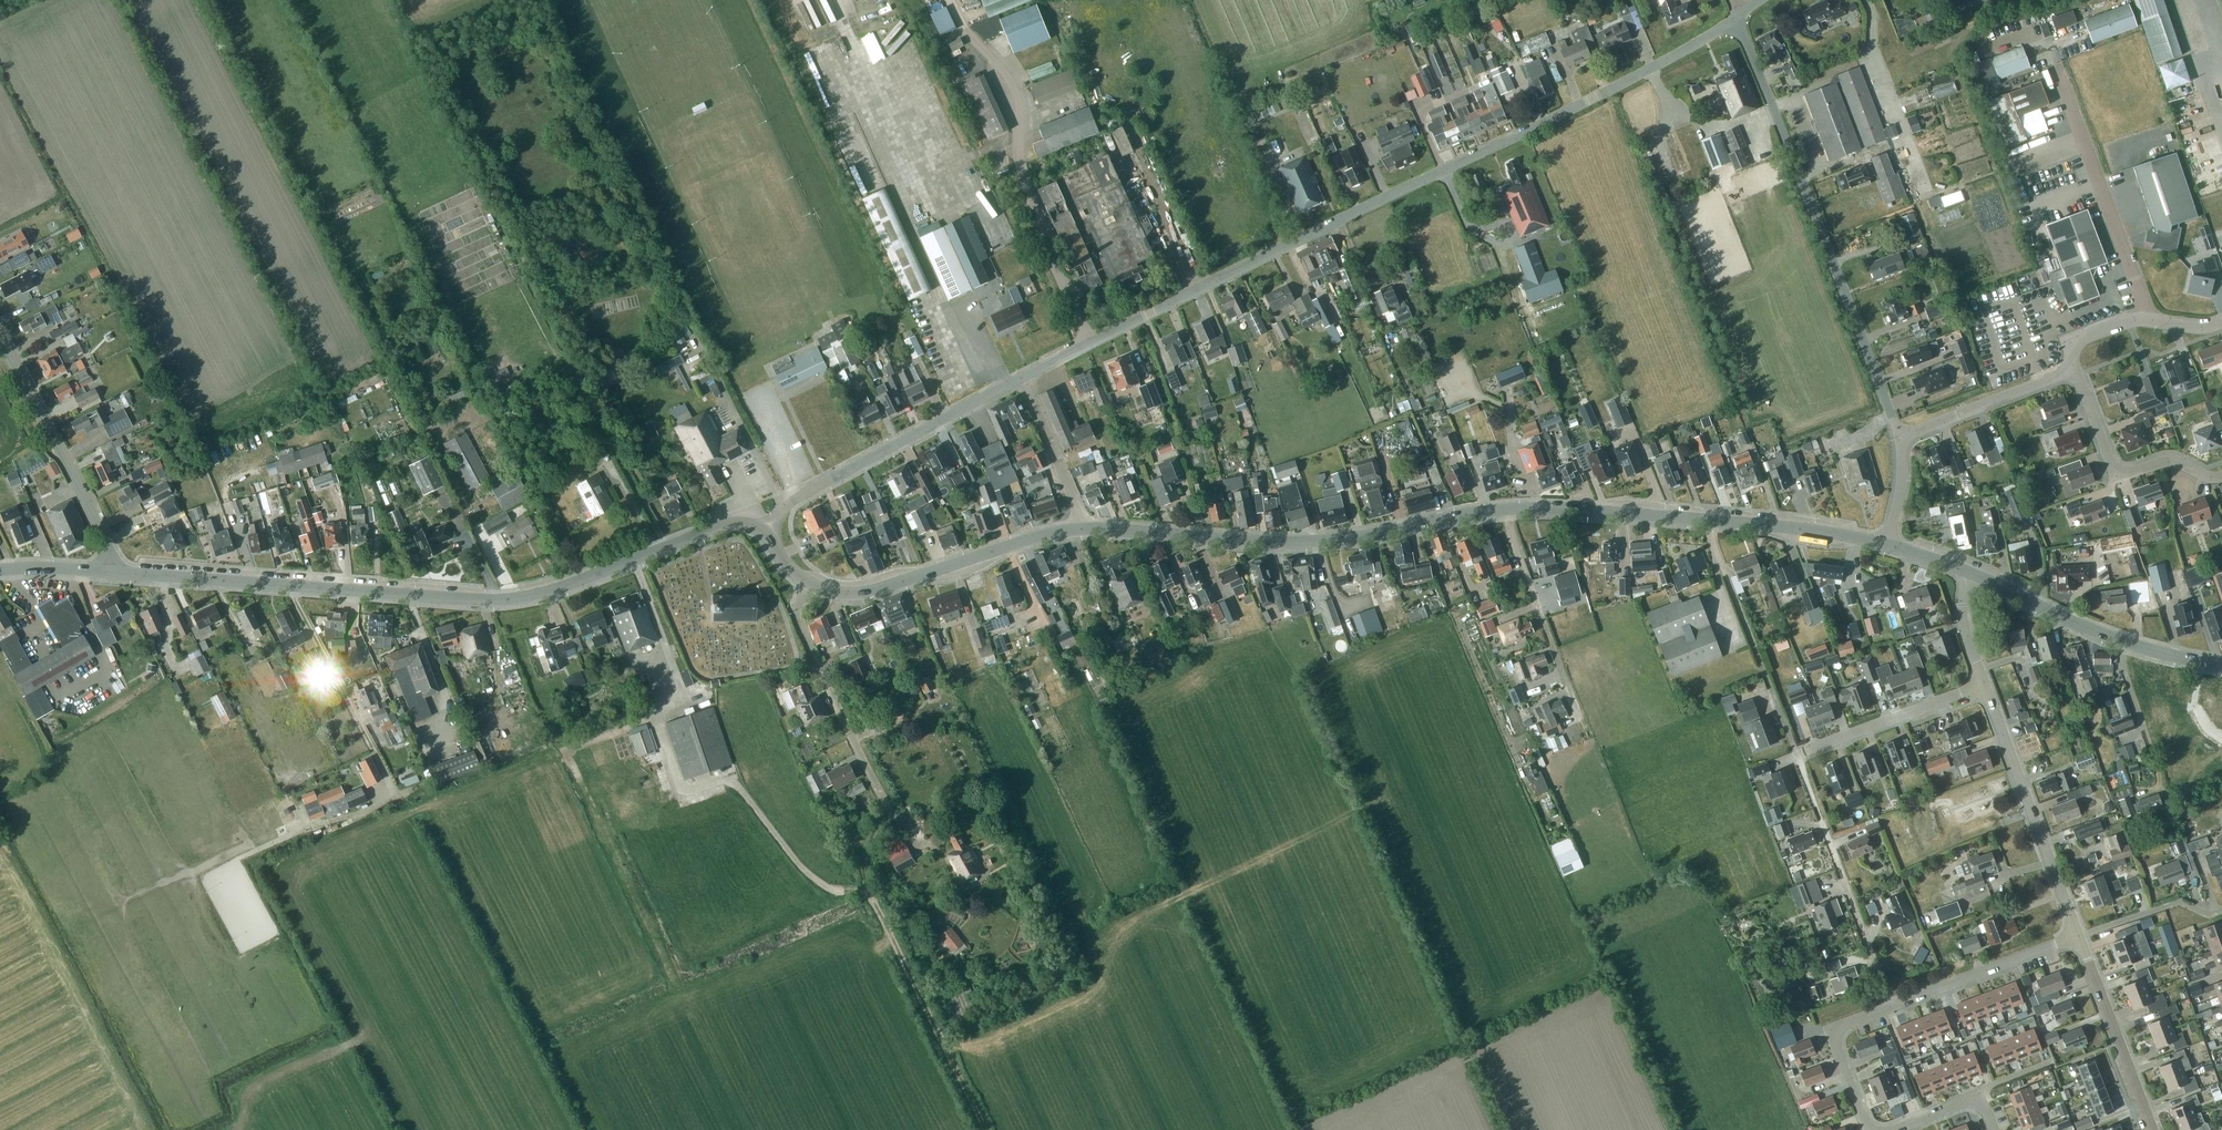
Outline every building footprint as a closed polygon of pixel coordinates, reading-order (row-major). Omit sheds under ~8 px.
[(988,14),(989,17),(1032,0),(982,0),(988,14)] [(1660,6),(1662,5),(1665,12),(1664,12),(1668,25),(1693,16),(1688,4),(1677,8),(1674,1),(1676,0),(1658,0),(1660,6)] [(1808,21),(1804,23),(1802,28),(1804,32),(1815,36),(1816,33),(1823,30),(1819,21),(1832,15),(1834,19),(1845,14),(1840,2),(1829,7),(1826,0),(1825,0),(1817,4),(1817,5),(1804,11),(1808,21)] [(2153,63),(2179,56),(2163,0),(2135,0),(2153,63)] [(1855,3),(1848,6),(1851,12),(1857,9),(1855,3)] [(1001,19),(999,14),(990,18),(983,21),(972,25),(987,39),(1005,32),(1013,52),(1051,37),(1038,4),(1001,19)] [(2136,25),(2129,4),(2084,21),(2092,42),(2136,25)] [(1618,9),(1624,22),(1603,31),(1604,32),(1596,36),(1596,35),(1595,35),(1603,53),(1604,53),(1604,52),(1620,45),(1621,45),(1620,43),(1631,38),(1629,34),(1637,30),(1626,6),(1618,9)] [(1584,14),(1590,30),(1600,26),(1594,10),(1584,14)] [(2072,11),(2051,19),(2056,31),(2077,23),(2072,11)] [(1494,12),(1487,16),(1491,23),(1498,20),(1494,12)] [(1898,33),(1900,38),(1904,36),(1903,35),(1916,31),(1918,30),(1914,20),(1912,21),(1893,19),(1898,33)] [(900,22),(894,28),(889,23),(873,40),(884,50),(905,27),(900,22)] [(1452,23),(1441,28),(1443,34),(1454,29),(1452,23)] [(1568,48),(1565,40),(1558,43),(1562,51),(1561,51),(1568,66),(1590,56),(1587,49),(1595,45),(1587,27),(1571,33),(1576,45),(1568,48)] [(1439,28),(1433,30),(1437,38),(1442,35),(1439,28)] [(1944,29),(1929,36),(1932,44),(1935,43),(1936,46),(1949,40),(1944,29)] [(1532,53),(1551,46),(1545,32),(1527,40),(1527,41),(1517,45),(1522,58),(1532,53)] [(1758,39),(1763,51),(1763,50),(1765,53),(1769,51),(1775,65),(1784,61),(1790,58),(1783,44),(1780,45),(1774,32),(1758,39)] [(1415,34),(1410,36),(1413,44),(1419,42),(1415,34)] [(829,75),(839,70),(825,42),(805,52),(815,72),(825,66),(829,75)] [(1395,46),(1397,51),(1406,47),(1404,43),(1395,46)] [(833,44),(829,46),(838,61),(842,58),(833,44)] [(2022,45),(1990,57),(1998,78),(2030,66),(2022,45)] [(1722,57),(1729,74),(1715,79),(1717,84),(1715,84),(1730,120),(1759,108),(1743,68),(1739,69),(1733,52),(1722,57)] [(1438,79),(1447,76),(1438,53),(1429,57),(1438,79)] [(1495,58),(1486,62),(1490,72),(1499,68),(1495,58)] [(2165,90),(2189,82),(2180,58),(2157,67),(2165,90)] [(1518,59),(1508,63),(1515,79),(1524,75),(1518,59)] [(1030,81),(1054,72),(1049,60),(1026,68),(1030,81)] [(1532,81),(1539,96),(1552,91),(1539,61),(1531,65),(1537,79),(1532,81)] [(1789,73),(1793,81),(1799,78),(1792,63),(1782,67),(1786,75),(1789,73)] [(1482,73),(1478,64),(1471,67),(1475,76),(1482,73)] [(1837,75),(1840,82),(1865,148),(1886,140),(1858,67),(1837,75)] [(1500,68),(1499,68),(1490,72),(1501,96),(1515,90),(1507,71),(1503,73),(1500,68)] [(1031,85),(1039,105),(1078,89),(1070,69),(1031,85)] [(1411,77),(1420,98),(1429,94),(1420,73),(1411,77)] [(1429,92),(1436,89),(1430,74),(1422,78),(1429,92)] [(963,85),(988,140),(1008,131),(983,76),(963,85)] [(2049,104),(2040,80),(1987,100),(1991,111),(1988,112),(1991,121),(1994,120),(2005,147),(2026,139),(2017,115),(2049,104)] [(1935,97),(1957,91),(1954,82),(1932,88),(1935,97)] [(1814,133),(1818,132),(1830,161),(1861,149),(1836,83),(1828,86),(1805,95),(1814,120),(1810,122),(1814,133)] [(1496,126),(1508,121),(1499,101),(1492,85),(1480,90),(1484,98),(1496,126)] [(1296,98),(1292,87),(1277,92),(1282,104),(1296,98)] [(1478,101),(1484,98),(1480,90),(1473,94),(1477,102),(1478,101)] [(1458,100),(1461,108),(1466,106),(1469,105),(1465,97),(1458,100)] [(1485,131),(1496,126),(1484,98),(1478,101),(1481,108),(1476,111),(1485,131)] [(1258,120),(1280,110),(1275,100),(1253,110),(1258,120)] [(1461,108),(1458,100),(1451,103),(1454,111),(1456,110),(1461,108)] [(1041,127),(1046,139),(1033,144),(1038,157),(1048,154),(1101,131),(1091,106),(1041,127)] [(1461,108),(1473,136),(1485,131),(1476,111),(1469,114),(1466,106),(1461,108)] [(1439,118),(1444,116),(1446,115),(1443,107),(1435,110),(1439,118)] [(1453,121),(1462,140),(1473,136),(1461,108),(1456,110),(1459,118),(1453,121)] [(1431,121),(1439,118),(1435,110),(1428,113),(1431,121)] [(1915,115),(1906,118),(1911,133),(1920,130),(1915,115)] [(1439,118),(1451,145),(1462,140),(1453,121),(1447,123),(1444,116),(1439,118)] [(1429,132),(1431,132),(1439,150),(1451,145),(1439,118),(1431,121),(1432,123),(1428,125),(1427,127),(1429,132)] [(1387,170),(1395,167),(1396,169),(1416,160),(1411,149),(1408,143),(1414,140),(1407,124),(1377,137),(1384,154),(1389,151),(1391,156),(1381,160),(1380,159),(1387,171),(1388,171),(1387,170)] [(1890,126),(1884,129),(1888,139),(1894,137),(1890,126)] [(1113,131),(1124,155),(1134,151),(1123,127),(1113,131)] [(1742,148),(1746,146),(1739,127),(1725,132),(1730,143),(1728,143),(1731,152),(1728,153),(1735,170),(1749,165),(1742,148)] [(1702,141),(1713,169),(1731,162),(1719,134),(1702,141)] [(1328,154),(1336,150),(1330,136),(1321,139),(1328,154)] [(1077,145),(1064,151),(1071,166),(1083,160),(1077,145)] [(1365,181),(1359,167),(1362,166),(1354,147),(1340,152),(1347,170),(1346,170),(1349,178),(1350,178),(1353,186),(1365,181)] [(1897,172),(1894,173),(1886,152),(1871,158),(1879,180),(1876,181),(1885,204),(1906,196),(1897,172)] [(2157,248),(2176,252),(2181,227),(2177,226),(2178,222),(2197,216),(2175,152),(2133,166),(2153,227),(2147,229),(2144,241),(2158,244),(2157,248)] [(1100,260),(1104,268),(1109,280),(1115,278),(1120,288),(1136,281),(1137,282),(1148,277),(1142,265),(1138,267),(1137,263),(1154,256),(1147,241),(1149,240),(1145,232),(1149,226),(1144,222),(1148,216),(1146,214),(1141,216),(1137,218),(1108,154),(1063,175),(1083,220),(1087,218),(1089,223),(1085,225),(1088,233),(1093,231),(1105,258),(1100,260)] [(1341,168),(1335,155),(1329,157),(1335,171),(1341,168)] [(1320,185),(1307,156),(1279,168),(1293,201),(1296,200),(1300,211),(1324,201),(1317,186),(1320,185)] [(1501,192),(1520,237),(1550,225),(1529,175),(1525,177),(1521,166),(1519,166),(1516,159),(1507,163),(1509,169),(1508,170),(1514,186),(1501,192)] [(1840,186),(1841,190),(1860,183),(1858,177),(1867,174),(1868,177),(1875,174),(1871,163),(1836,176),(1840,186)] [(854,168),(849,171),(861,194),(865,191),(854,168)] [(1486,182),(1484,182),(1480,173),(1470,177),(1474,186),(1471,188),(1474,195),(1488,189),(1486,182)] [(2019,200),(2031,196),(2023,176),(2011,181),(2019,200)] [(1039,189),(1060,238),(1051,242),(1061,265),(1071,261),(1085,293),(1103,285),(1057,181),(1039,189)] [(863,200),(909,300),(931,290),(886,190),(863,200)] [(1930,207),(1942,204),(1940,195),(1928,198),(1930,207)] [(1941,224),(1960,216),(1957,207),(1937,214),(1941,224)] [(2064,297),(2068,306),(2099,295),(2090,272),(2093,267),(2107,262),(2087,208),(2045,224),(2061,268),(2047,273),(2057,300),(2064,297)] [(1902,218),(1911,243),(1923,238),(1913,214),(1902,218)] [(980,262),(988,258),(969,216),(921,237),(948,299),(989,281),(980,262)] [(3,258),(4,259),(29,246),(21,231),(0,242),(0,260),(3,258)] [(1309,248),(1315,261),(1317,260),(1318,263),(1316,264),(1317,267),(1319,266),(1324,276),(1338,269),(1333,259),(1335,258),(1332,253),(1338,250),(1332,237),(1309,248)] [(1527,280),(1521,282),(1529,303),(1563,290),(1555,269),(1545,273),(1533,243),(1516,249),(1527,280)] [(1907,253),(1911,262),(1929,256),(1925,246),(1907,253)] [(1317,260),(1315,261),(1309,248),(1297,253),(1305,271),(1307,270),(1315,288),(1319,286),(1318,283),(1319,282),(1318,279),(1324,276),(1319,266),(1317,267),(1316,264),(1318,263),(1317,260)] [(12,271),(31,262),(27,256),(25,252),(7,261),(12,271)] [(1868,264),(1874,279),(1903,268),(1897,253),(1868,264)] [(40,274),(55,266),(50,256),(35,265),(40,274)] [(2194,275),(2191,275),(2188,289),(2209,293),(2212,279),(2211,279),(2208,272),(2217,269),(2212,256),(2203,259),(2204,262),(2191,266),(2194,275)] [(1349,268),(1340,272),(1352,300),(1361,296),(1349,268)] [(0,285),(0,288),(5,298),(20,290),(22,293),(35,287),(27,271),(0,285)] [(1942,290),(1937,277),(1926,281),(1931,295),(1942,290)] [(1292,303),(1299,316),(1305,328),(1321,320),(1315,308),(1308,311),(1301,297),(1295,300),(1287,285),(1266,296),(1274,312),(1292,303)] [(1009,290),(1010,292),(998,297),(1004,310),(991,315),(998,331),(1010,326),(1010,327),(1025,320),(1018,303),(1023,301),(1017,286),(1009,290)] [(1391,287),(1387,289),(1387,288),(1375,293),(1375,294),(1375,293),(1378,300),(1373,302),(1379,317),(1392,311),(1397,324),(1413,318),(1407,305),(1400,308),(1391,287)] [(1246,312),(1245,308),(1240,300),(1243,299),(1241,294),(1238,295),(1236,291),(1229,295),(1220,300),(1228,316),(1229,320),(1237,316),(1238,317),(1246,312)] [(1326,328),(1335,323),(1321,296),(1312,301),(1326,328)] [(1886,302),(1890,313),(1887,314),(1891,323),(1901,319),(1902,320),(1909,318),(1913,316),(1921,313),(1917,303),(1909,306),(1910,309),(1906,310),(1905,306),(1900,308),(1897,298),(1886,302)] [(36,299),(24,305),(27,311),(39,305),(36,299)] [(1947,313),(1942,301),(1925,309),(1929,320),(1947,313)] [(18,323),(22,333),(30,328),(32,332),(54,321),(50,315),(56,311),(53,305),(38,313),(32,316),(18,323)] [(1267,332),(1257,310),(1244,317),(1255,338),(1267,332)] [(497,320),(485,325),(488,335),(501,330),(497,320)] [(834,331),(818,339),(823,350),(831,346),(851,336),(843,320),(831,326),(834,331)] [(1216,337),(1208,320),(1195,326),(1203,343),(1209,340),(1212,348),(1205,352),(1209,360),(1223,354),(1221,349),(1226,347),(1222,334),(1216,337)] [(61,328),(64,336),(78,328),(75,321),(61,328)] [(1273,325),(1282,341),(1289,337),(1281,321),(1273,325)] [(1917,324),(1908,327),(1911,333),(1920,330),(1917,324)] [(1408,328),(1402,330),(1405,338),(1411,337),(1408,328)] [(63,338),(67,347),(56,353),(54,349),(48,352),(49,354),(37,360),(46,378),(58,372),(58,373),(65,370),(62,365),(77,357),(71,346),(77,343),(72,334),(63,338)] [(1167,351),(1168,351),(1174,365),(1185,361),(1185,363),(1197,357),(1189,341),(1182,344),(1177,334),(1163,340),(1167,351)] [(904,341),(913,359),(924,354),(915,336),(904,341)] [(1950,344),(1955,357),(1968,351),(1963,339),(1950,344)] [(1902,354),(1907,367),(1916,364),(1932,358),(1929,350),(1938,347),(1936,341),(1927,344),(1926,344),(1911,350),(1911,351),(1902,354)] [(2203,368),(2221,361),(2221,364),(2221,343),(2221,342),(2197,351),(2203,368)] [(850,343),(834,351),(844,371),(860,363),(850,343)] [(1227,349),(1233,365),(1247,360),(1241,345),(1227,349)] [(777,376),(783,390),(820,372),(822,375),(829,371),(817,348),(795,359),(798,366),(777,376)] [(1968,353),(1958,357),(1962,370),(1973,367),(1968,353)] [(1140,383),(1130,356),(1110,364),(1114,377),(1113,379),(1114,383),(1118,385),(1119,390),(1140,383)] [(2181,381),(2185,390),(2198,385),(2194,372),(2185,374),(2179,357),(2164,363),(2165,367),(2163,368),(2162,370),(2164,376),(2166,377),(2168,376),(2171,385),(2181,381)] [(78,372),(85,368),(80,358),(73,362),(78,372)] [(672,358),(655,367),(659,376),(677,367),(672,358)] [(879,378),(873,364),(866,367),(872,381),(879,378)] [(1495,375),(1500,388),(1526,378),(1520,365),(1495,375)] [(1538,373),(1534,375),(1535,377),(1542,374),(1538,365),(1535,367),(1538,373)] [(898,373),(913,405),(929,398),(920,379),(915,381),(910,370),(912,369),(911,367),(898,373)] [(1949,386),(1950,385),(1943,367),(1942,367),(1942,368),(1921,376),(1921,375),(1920,376),(1921,377),(1912,380),(1916,389),(1924,386),(1927,394),(1928,394),(1928,393),(1949,385),(1949,386)] [(1175,370),(1166,374),(1173,390),(1182,387),(1175,370)] [(80,383),(79,383),(80,387),(92,381),(89,375),(88,376),(85,371),(76,375),(80,383)] [(1072,379),(1079,396),(1094,390),(1100,407),(1108,403),(1102,387),(1099,388),(1092,371),(1072,379)] [(709,374),(695,382),(697,387),(712,379),(709,374)] [(884,384),(876,388),(889,416),(904,409),(895,390),(901,387),(895,374),(887,378),(893,391),(889,393),(884,384)] [(1534,378),(1542,395),(1550,392),(1542,374),(1535,377),(1534,378)] [(2147,394),(2135,398),(2140,411),(2162,403),(2152,375),(2142,379),(2147,394)] [(1233,393),(1241,390),(1236,377),(1228,380),(1233,393)] [(2103,387),(2109,402),(2117,399),(2118,400),(2133,395),(2127,378),(2116,382),(2116,383),(2103,387)] [(59,401),(67,397),(68,398),(73,396),(79,408),(98,398),(94,390),(83,396),(80,389),(79,390),(75,382),(71,384),(68,386),(66,383),(53,390),(59,401)] [(1146,398),(1152,396),(1156,408),(1162,406),(1153,382),(1142,386),(1146,398)] [(152,402),(163,396),(158,386),(147,392),(152,402)] [(717,388),(710,391),(714,398),(720,394),(717,388)] [(1039,396),(1063,451),(1095,437),(1088,423),(1078,427),(1076,421),(1070,423),(1055,389),(1039,396)] [(465,390),(450,397),(452,403),(468,396),(465,390)] [(1198,397),(1201,407),(1210,404),(1207,394),(1198,397)] [(1232,399),(1237,412),(1247,408),(1242,395),(1232,399)] [(989,410),(1005,447),(1014,443),(1004,421),(1010,418),(1015,430),(1030,423),(1017,396),(989,410)] [(862,418),(865,425),(873,422),(876,422),(879,422),(880,421),(881,420),(881,418),(875,405),(871,406),(867,397),(854,402),(857,408),(851,411),(856,421),(862,418)] [(1632,422),(1622,397),(1607,403),(1618,428),(1632,422)] [(2041,405),(2046,418),(2040,420),(2043,429),(2065,420),(2063,413),(2068,411),(2063,397),(2041,405)] [(1417,399),(1411,401),(1415,411),(1422,408),(1417,399)] [(1407,400),(1401,402),(1405,411),(1411,409),(1407,400)] [(1597,423),(1589,401),(1578,405),(1586,427),(1597,423)] [(684,404),(670,411),(677,426),(692,418),(684,404)] [(2163,404),(2153,408),(2156,417),(2167,413),(2163,404)] [(1202,409),(1205,420),(1218,416),(1214,405),(1202,409)] [(1466,409),(1469,416),(1480,412),(1477,405),(1466,409)] [(85,433),(107,421),(100,407),(70,423),(71,424),(70,426),(71,429),(73,429),(75,432),(83,427),(85,433)] [(675,427),(688,452),(700,446),(708,460),(710,458),(714,467),(720,464),(719,462),(727,458),(729,461),(749,450),(737,427),(721,436),(708,410),(692,418),(677,426),(675,427)] [(1558,412),(1538,420),(1543,433),(1563,425),(1558,412)] [(2212,425),(2193,432),(2197,444),(2196,445),(2199,454),(2208,450),(2208,449),(2220,444),(2215,431),(2221,428),(2221,424),(2218,413),(2209,416),(2212,425)] [(291,414),(283,418),(286,423),(293,419),(291,414)] [(2135,426),(2122,430),(2126,441),(2124,442),(2128,450),(2136,447),(2136,445),(2147,441),(2143,428),(2150,425),(2148,420),(2147,420),(2145,414),(2132,418),(2135,426)] [(283,418),(271,424),(273,428),(286,423),(283,418)] [(127,419),(106,430),(110,438),(131,427),(127,419)] [(1408,421),(1396,424),(1401,442),(1414,439),(1408,421)] [(1522,430),(1526,438),(1539,433),(1536,424),(1522,430)] [(268,426),(264,428),(269,437),(273,435),(270,429),(268,426)] [(1981,427),(1967,433),(1971,444),(1970,445),(1973,453),(1983,449),(1990,465),(2002,460),(1996,444),(1988,447),(1981,427)] [(1578,428),(1571,431),(1575,439),(1581,436),(1578,428)] [(2172,428),(2164,431),(2167,438),(2174,435),(2172,428)] [(2056,444),(2059,455),(2082,447),(2079,439),(2078,439),(2076,431),(2059,437),(2056,429),(2041,434),(2046,448),(2056,444)] [(486,479),(503,510),(529,497),(514,469),(497,478),(495,474),(489,477),(465,432),(444,443),(469,489),(486,479)] [(961,438),(959,439),(963,447),(962,448),(966,457),(971,455),(975,463),(983,458),(979,450),(971,433),(964,436),(964,435),(960,437),(961,438)] [(1739,435),(1743,446),(1750,443),(1746,433),(1739,435)] [(1460,450),(1454,434),(1441,439),(1448,455),(1460,450)] [(1559,437),(1563,447),(1571,444),(1567,434),(1559,437)] [(1709,452),(1703,434),(1694,438),(1700,455),(1709,452)] [(1538,469),(1541,477),(1538,478),(1542,490),(1559,483),(1552,463),(1553,463),(1544,440),(1542,441),(1539,435),(1532,438),(1534,444),(1519,450),(1528,473),(1538,469)] [(111,472),(116,469),(115,467),(127,462),(119,446),(125,444),(122,438),(111,443),(111,442),(100,447),(106,460),(94,465),(103,484),(114,478),(111,472)] [(1643,444),(1648,459),(1659,455),(1653,440),(1643,444)] [(1017,480),(1000,441),(980,450),(979,450),(983,458),(988,467),(987,467),(985,468),(989,476),(992,485),(995,490),(1017,480)] [(1157,447),(1160,455),(1174,450),(1171,442),(1157,447)] [(1602,482),(1605,483),(1611,480),(1612,478),(1615,477),(1611,469),(1613,468),(1604,447),(1593,452),(1590,442),(1575,448),(1581,463),(1589,460),(1595,475),(1597,475),(1600,483),(1602,482)] [(1615,449),(1621,464),(1622,464),(1628,478),(1643,472),(1637,458),(1639,457),(1633,442),(1615,449)] [(1712,453),(1708,454),(1709,457),(1708,458),(1712,466),(1715,465),(1717,469),(1712,471),(1718,487),(1720,486),(1721,487),(1723,486),(1723,485),(1731,482),(1720,453),(1722,453),(1718,442),(1709,446),(1712,453)] [(280,457),(282,461),(274,463),(277,473),(284,471),(285,475),(328,461),(322,443),(280,457)] [(1464,446),(1469,458),(1476,456),(1472,443),(1464,446)] [(1732,453),(1727,443),(1721,446),(1725,456),(1732,453)] [(1817,443),(1811,446),(1815,456),(1821,454),(1817,443)] [(1942,443),(1926,449),(1931,462),(1929,463),(1933,470),(1949,464),(1953,474),(1964,470),(1958,454),(1948,457),(1942,443)] [(1205,444),(1191,447),(1196,465),(1209,462),(1205,444)] [(1485,452),(1487,460),(1499,457),(1497,448),(1496,448),(1495,444),(1487,446),(1489,450),(1485,452)] [(940,445),(926,453),(930,460),(928,461),(936,477),(954,468),(946,452),(944,453),(940,445)] [(1685,461),(1679,445),(1672,448),(1678,464),(1685,461)] [(700,446),(688,452),(695,467),(698,472),(701,471),(710,489),(722,483),(714,467),(710,458),(708,460),(700,446)] [(1565,449),(1570,460),(1576,458),(1571,446),(1565,449)] [(1032,448),(1016,456),(1018,462),(1019,462),(1027,458),(1027,457),(1027,458),(1028,459),(1035,455),(1032,448)] [(1864,485),(1868,498),(1879,495),(1874,479),(1876,479),(1867,450),(1849,455),(1849,456),(1841,459),(1850,490),(1864,485)] [(19,476),(43,465),(36,451),(12,462),(19,476)] [(1363,460),(1351,464),(1357,483),(1359,482),(1366,507),(1364,507),(1368,519),(1391,513),(1388,500),(1386,501),(1382,484),(1378,485),(1376,478),(1380,476),(1375,457),(1373,452),(1361,455),(1363,460)] [(1748,452),(1741,455),(1752,484),(1753,483),(1753,485),(1763,481),(1756,464),(1753,465),(1748,452)] [(1770,471),(1777,490),(1789,486),(1782,467),(1780,467),(1778,463),(1785,461),(1782,452),(1775,455),(1776,458),(1768,461),(1771,471),(1770,471)] [(1032,458),(1028,460),(1028,459),(1027,458),(1019,462),(1021,468),(1028,465),(1032,473),(1048,465),(1042,453),(1032,457),(1032,458)] [(1814,468),(1804,472),(1797,453),(1786,457),(1794,478),(1804,474),(1805,477),(1804,477),(1810,493),(1812,492),(1812,494),(1817,492),(1816,491),(1821,489),(1814,468)] [(1752,484),(1741,455),(1733,457),(1736,466),(1737,466),(1739,470),(1735,472),(1741,488),(1752,484)] [(408,466),(423,496),(444,486),(429,456),(408,466)] [(1153,482),(1162,505),(1179,498),(1174,485),(1185,481),(1176,457),(1158,465),(1163,478),(1153,482)] [(1690,473),(1695,486),(1706,482),(1697,458),(1679,465),(1683,476),(1690,473)] [(1971,458),(1963,461),(1966,469),(1974,465),(1971,458)] [(1670,484),(1672,487),(1681,483),(1678,475),(1679,474),(1677,467),(1675,468),(1672,459),(1663,462),(1667,471),(1663,472),(1668,484),(1670,484)] [(2079,459),(2057,467),(2060,475),(2066,473),(2071,488),(2094,480),(2088,465),(2082,467),(2079,459)] [(144,467),(147,474),(162,467),(159,460),(144,467)] [(1273,466),(1277,480),(1299,473),(1294,460),(1273,466)] [(43,466),(49,477),(59,472),(52,461),(43,466)] [(1505,487),(1497,461),(1484,465),(1487,472),(1481,474),(1487,492),(1505,487)] [(1108,462),(1096,467),(1101,480),(1114,475),(1108,462)] [(1562,481),(1564,481),(1567,488),(1583,482),(1580,474),(1578,475),(1572,462),(1557,469),(1562,481)] [(1080,468),(1084,477),(1096,472),(1092,463),(1080,468)] [(907,464),(891,472),(894,479),(902,495),(903,497),(919,488),(917,484),(913,477),(907,464)] [(1447,476),(1456,496),(1471,489),(1462,469),(1460,470),(1458,464),(1452,467),(1454,472),(1447,476)] [(1394,469),(1397,479),(1407,476),(1403,466),(1394,469)] [(954,491),(972,482),(964,467),(946,475),(954,491)] [(1436,467),(1428,470),(1434,485),(1442,482),(1436,467)] [(130,473),(133,481),(144,476),(140,468),(130,473)] [(2053,469),(2046,471),(2049,477),(2055,475),(2053,469)] [(1139,497),(1131,475),(1129,476),(1126,470),(1117,473),(1119,479),(1113,482),(1116,489),(1118,488),(1124,503),(1139,497)] [(6,475),(11,488),(21,484),(16,471),(6,475)] [(311,478),(315,490),(338,483),(334,471),(311,478)] [(924,471),(916,475),(920,483),(922,487),(929,502),(937,498),(928,479),(924,471)] [(1336,487),(1333,488),(1322,490),(1324,499),(1318,500),(1324,527),(1347,522),(1341,495),(1339,495),(1338,491),(1350,487),(1344,471),(1331,475),(1336,487)] [(576,485),(593,517),(612,507),(601,486),(603,485),(598,474),(576,485)] [(978,480),(975,474),(969,477),(972,482),(978,480)] [(26,476),(21,479),(24,486),(29,484),(26,476)] [(976,489),(979,488),(985,504),(996,500),(988,477),(973,482),(976,489)] [(1223,481),(1225,491),(1244,488),(1242,477),(1223,481)] [(1254,479),(1256,494),(1263,493),(1261,478),(1254,479)] [(1291,479),(1277,483),(1278,489),(1282,510),(1285,510),(1290,529),(1298,527),(1298,530),(1309,527),(1296,484),(1296,483),(1292,484),(1291,479)] [(671,492),(672,495),(681,490),(675,480),(663,486),(667,494),(671,492)] [(1026,480),(1020,482),(1023,495),(1030,494),(1026,480)] [(149,490),(156,504),(173,495),(172,494),(166,482),(166,481),(149,490)] [(2133,489),(2139,506),(2154,501),(2154,499),(2162,496),(2157,482),(2149,485),(2148,484),(2133,489)] [(117,498),(124,511),(141,502),(138,496),(145,493),(142,487),(136,490),(131,483),(117,490),(120,496),(117,498)] [(1105,503),(1099,488),(1098,489),(1096,484),(1086,488),(1088,493),(1086,494),(1090,505),(1094,503),(1096,507),(1105,503)] [(1206,497),(1203,484),(1195,486),(1197,499),(1206,497)] [(1404,495),(1409,515),(1435,508),(1431,496),(1427,497),(1425,489),(1417,491),(1415,486),(1411,487),(1412,492),(1404,495)] [(994,491),(1000,507),(1011,503),(1005,488),(994,491)] [(1236,503),(1241,528),(1255,526),(1250,500),(1249,500),(1247,490),(1235,493),(1237,503),(1236,503)] [(644,496),(648,504),(657,499),(653,491),(644,496)] [(271,512),(265,492),(256,494),(262,515),(271,512)] [(2007,496),(2014,512),(2023,508),(2016,492),(2007,496)] [(858,511),(850,493),(839,498),(844,510),(842,511),(845,518),(852,515),(856,523),(862,520),(858,512),(858,511)] [(869,494),(862,496),(865,504),(872,501),(869,494)] [(1209,505),(1212,522),(1226,519),(1222,502),(1224,502),(1222,494),(1211,496),(1213,505),(1209,505)] [(254,495),(240,500),(242,505),(256,501),(254,495)] [(1263,497),(1267,528),(1281,526),(1279,508),(1278,508),(1276,497),(1272,498),(1271,495),(1263,497)] [(1059,513),(1053,496),(1032,504),(1033,508),(1032,508),(1037,521),(1059,513)] [(158,505),(164,520),(182,512),(175,497),(158,505)] [(907,512),(927,503),(924,497),(904,506),(905,507),(907,511),(907,512)] [(2178,507),(2184,525),(2205,517),(2209,530),(2221,525),(2216,508),(2209,511),(2204,497),(2194,500),(2195,501),(2178,507)] [(531,499),(524,503),(528,510),(534,506),(531,499)] [(668,503),(662,507),(669,521),(684,514),(676,499),(675,500),(668,503)] [(876,526),(883,545),(898,539),(891,521),(890,521),(887,513),(887,512),(882,499),(875,501),(880,515),(881,515),(884,523),(876,526)] [(1025,523),(1032,520),(1025,499),(1009,505),(1017,527),(1026,524),(1025,523)] [(2078,499),(2065,504),(2069,517),(2081,513),(2085,523),(2106,515),(2101,499),(2081,506),(2078,499)] [(62,538),(68,552),(87,543),(82,532),(85,531),(71,500),(46,511),(59,539),(62,538)] [(238,500),(231,502),(236,515),(243,512),(238,500)] [(1952,509),(1951,509),(1945,510),(1946,519),(1948,518),(1953,539),(1954,539),(1956,547),(1963,549),(1970,548),(1966,523),(1967,523),(1963,502),(1951,504),(1952,509)] [(34,515),(30,503),(22,506),(26,518),(34,515)] [(912,512),(922,534),(932,529),(925,514),(933,510),(930,503),(920,507),(921,508),(912,512)] [(311,518),(306,505),(299,507),(303,520),(311,518)] [(11,525),(18,545),(30,540),(22,520),(20,516),(16,506),(0,512),(0,513),(4,523),(14,519),(15,523),(11,525)] [(204,518),(200,506),(188,510),(192,522),(204,518)] [(367,508),(369,522),(379,521),(377,506),(367,508)] [(808,522),(806,523),(810,534),(814,532),(820,544),(835,536),(826,517),(824,518),(819,506),(804,513),(808,522)] [(2123,511),(2129,529),(2141,525),(2141,524),(2144,523),(2138,507),(2135,508),(2135,507),(2123,511)] [(387,514),(385,514),(395,539),(408,534),(397,508),(386,512),(387,514)] [(351,525),(352,543),(369,541),(368,529),(367,529),(367,523),(365,523),(364,509),(352,510),(353,518),(356,518),(356,524),(351,525)] [(978,528),(980,534),(996,529),(992,516),(992,515),(990,509),(973,515),(978,528)] [(1986,527),(1984,527),(1983,525),(1978,525),(1979,531),(1975,532),(1976,542),(1976,543),(1978,555),(1997,552),(1994,526),(1999,525),(1995,510),(1983,512),(1986,527)] [(315,526),(324,524),(320,511),(312,513),(315,526)] [(511,523),(506,513),(483,525),(488,535),(511,523)] [(536,533),(528,517),(526,519),(523,514),(515,518),(518,523),(500,532),(507,546),(512,543),(513,545),(536,533)] [(209,535),(211,534),(213,538),(209,539),(215,557),(232,552),(226,534),(219,536),(214,518),(205,521),(209,535)] [(292,549),(295,548),(294,545),(293,546),(287,528),(283,529),(279,519),(271,522),(274,532),(272,533),(279,552),(278,552),(278,555),(287,551),(288,549),(291,548),(292,549)] [(310,520),(299,524),(303,534),(299,536),(302,543),(303,543),(306,553),(311,551),(311,550),(319,548),(310,520)] [(413,533),(411,534),(417,548),(419,547),(424,558),(435,554),(434,553),(439,550),(438,547),(447,543),(443,534),(450,531),(446,523),(432,529),(431,528),(423,531),(418,521),(416,522),(410,525),(413,533)] [(837,524),(843,540),(851,537),(845,521),(837,524)] [(154,534),(155,539),(158,542),(159,542),(160,544),(162,543),(166,552),(177,547),(178,549),(185,546),(181,536),(182,536),(176,522),(161,529),(162,531),(154,534)] [(250,534),(248,534),(252,552),(265,549),(262,531),(258,532),(256,522),(248,524),(250,534)] [(335,547),(342,546),(341,529),(340,529),(339,523),(325,525),(325,530),(324,530),(326,547),(329,547),(330,548),(334,548),(335,547)] [(936,531),(944,550),(951,547),(954,548),(954,547),(956,547),(956,546),(957,544),(959,543),(952,525),(936,531)] [(870,533),(851,541),(855,551),(861,549),(863,548),(865,553),(863,553),(866,561),(867,560),(872,570),(874,570),(875,572),(884,568),(876,548),(870,533)] [(1456,568),(1450,552),(1448,553),(1440,533),(1432,536),(1433,540),(1430,541),(1438,563),(1446,560),(1450,570),(1456,568)] [(2071,543),(2085,542),(2085,534),(2071,535),(2071,543)] [(1482,543),(1489,559),(1496,557),(1499,563),(1493,566),(1496,575),(1511,569),(1508,560),(1506,561),(1503,555),(1503,553),(1497,537),(1482,543)] [(1471,560),(1480,579),(1488,575),(1480,556),(1479,556),(1475,546),(1474,546),(1470,538),(1457,544),(1460,553),(1458,553),(1463,563),(1471,560)] [(1544,562),(1548,577),(1560,573),(1557,564),(1556,564),(1549,541),(1547,539),(1539,542),(1531,544),(1530,547),(1536,565),(1544,562)] [(2182,557),(2187,556),(2182,539),(2178,540),(2182,557)] [(2117,544),(2121,559),(2134,555),(2129,540),(2117,544)] [(1401,569),(1403,578),(1404,583),(1433,578),(1430,564),(1414,567),(1409,541),(1394,544),(1396,557),(1394,559),(1396,564),(1401,564),(1402,568),(1401,569)] [(1630,544),(1633,572),(1656,570),(1654,552),(1650,552),(1649,543),(1630,544)] [(1616,562),(1616,544),(1603,544),(1603,552),(1601,552),(1601,562),(1606,562),(1605,575),(1615,575),(1616,571),(1613,571),(1613,562),(1616,562)] [(2018,560),(2021,574),(2035,571),(2032,557),(2034,557),(2032,546),(2014,550),(2016,561),(2018,560)] [(1034,554),(1043,575),(1046,582),(1060,576),(1057,568),(1070,562),(1063,547),(1050,552),(1049,549),(1041,551),(1034,554)] [(1367,579),(1366,573),(1374,571),(1375,574),(1382,572),(1379,562),(1374,563),(1371,550),(1368,549),(1365,549),(1361,551),(1361,553),(1361,554),(1348,557),(1350,563),(1346,564),(1345,566),(1346,568),(1346,570),(1347,572),(1351,572),(1352,575),(1360,574),(1361,580),(1367,579)] [(1706,569),(1706,568),(1700,552),(1676,561),(1681,574),(1673,577),(1678,590),(1698,582),(1695,573),(1706,569)] [(1107,581),(1120,611),(1146,600),(1133,570),(1122,574),(1120,570),(1128,566),(1123,554),(1102,563),(1107,574),(1108,573),(1111,580),(1107,581)] [(1753,555),(1733,563),(1740,582),(1742,587),(1750,584),(1748,579),(1760,574),(1753,555)] [(1020,560),(1029,580),(1030,581),(1032,587),(1038,598),(1041,604),(1049,600),(1046,594),(1041,583),(1039,583),(1038,579),(1037,575),(1029,556),(1020,560)] [(1290,606),(1285,590),(1283,584),(1270,589),(1268,584),(1273,583),(1271,576),(1265,558),(1250,563),(1253,574),(1251,574),(1250,576),(1251,580),(1253,581),(1255,581),(1256,582),(1264,607),(1274,604),(1277,603),(1279,611),(1291,608),(1290,606)] [(1290,559),(1287,559),(1285,560),(1284,561),(1285,575),(1292,574),(1293,581),(1300,580),(1300,579),(1298,561),(1297,559),(1291,560),(1290,559)] [(1300,579),(1300,580),(1303,590),(1317,589),(1315,572),(1314,572),(1312,559),(1298,561),(1300,579)] [(1780,591),(1798,584),(1791,564),(1783,567),(1780,560),(1770,564),(1773,571),(1772,572),(1780,591)] [(1170,575),(1164,561),(1152,567),(1155,573),(1154,573),(1161,592),(1180,584),(1175,573),(1170,575)] [(1195,587),(1197,592),(1204,607),(1216,602),(1210,587),(1206,588),(1199,571),(1198,572),(1194,564),(1182,569),(1185,575),(1183,575),(1189,588),(1192,589),(1195,587)] [(1826,584),(1828,566),(1813,564),(1812,576),(1821,577),(1820,587),(1823,586),(1825,592),(1832,589),(1829,583),(1826,584)] [(2184,573),(2189,587),(2210,580),(2205,565),(2184,573)] [(1832,589),(1825,592),(1827,598),(1834,595),(1833,592),(1836,591),(1834,585),(1834,584),(1834,579),(1841,580),(1843,568),(1828,566),(1826,584),(1829,583),(1832,589)] [(2060,590),(2060,592),(2067,592),(2067,590),(2076,589),(2075,581),(2089,580),(2089,566),(2057,568),(2058,590),(2060,590)] [(1229,582),(1236,597),(1246,592),(1243,585),(1245,584),(1242,576),(1239,577),(1235,567),(1218,574),(1223,585),(1229,582)] [(1671,582),(1667,569),(1658,572),(1662,585),(1671,582)] [(1553,578),(1560,601),(1581,595),(1574,571),(1553,578)] [(2212,575),(2221,603),(2221,572),(2212,575)] [(996,586),(1003,603),(1004,608),(1022,602),(1020,597),(1017,589),(1014,590),(1008,574),(996,578),(998,585),(996,586)] [(2159,590),(2168,589),(2166,575),(2157,576),(2159,590)] [(1631,595),(1630,578),(1618,578),(1619,596),(1631,595)] [(1865,592),(1859,594),(1863,607),(1869,606),(1868,602),(1889,596),(1884,578),(1862,584),(1865,592)] [(1766,579),(1758,582),(1762,594),(1770,592),(1766,579)] [(2150,582),(2130,584),(2131,597),(2151,594),(2150,582)] [(1394,584),(1387,587),(1392,597),(1399,594),(1394,584)] [(1904,594),(1909,611),(1908,612),(1907,610),(1901,612),(1905,625),(1906,625),(1910,635),(1926,629),(1922,618),(1919,619),(1916,610),(1930,605),(1924,587),(1924,588),(1904,594)] [(1089,605),(1093,603),(1097,613),(1103,611),(1095,588),(1085,592),(1089,605)] [(1819,607),(1812,589),(1800,594),(1807,611),(1819,607)] [(2122,596),(2121,590),(2100,592),(2101,601),(2107,600),(2108,612),(2125,610),(2124,596),(2122,596)] [(943,614),(945,621),(960,615),(958,609),(963,607),(957,591),(942,596),(942,597),(930,601),(935,617),(943,614)] [(1846,593),(1848,603),(1849,606),(1857,604),(1853,591),(1846,593)] [(612,616),(622,643),(626,651),(648,643),(657,639),(639,592),(610,603),(610,605),(609,605),(611,609),(612,609),(614,615),(612,616)] [(122,611),(119,605),(120,604),(114,593),(97,601),(103,612),(96,616),(102,629),(117,622),(113,615),(122,611)] [(1175,613),(1165,593),(1155,598),(1165,618),(1175,613)] [(911,616),(902,594),(877,604),(887,626),(891,624),(895,634),(907,629),(902,620),(911,616)] [(755,621),(763,613),(763,603),(755,595),(711,596),(711,604),(711,612),(711,621),(755,621)] [(8,625),(10,624),(0,606),(0,645),(11,664),(8,665),(14,675),(13,675),(25,695),(39,688),(95,655),(83,635),(82,636),(79,630),(84,626),(67,597),(54,604),(51,598),(37,607),(58,641),(59,641),(62,647),(31,665),(18,643),(8,625)] [(1658,643),(1672,676),(1682,672),(1721,657),(1697,597),(1681,603),(1679,600),(1647,613),(1658,643)] [(1239,619),(1230,598),(1219,603),(1228,624),(1239,619)] [(1475,605),(1480,619),(1499,612),(1494,598),(1475,605)] [(1340,625),(1331,600),(1320,604),(1330,629),(1340,625)] [(2172,616),(2177,636),(2191,633),(2189,625),(2195,623),(2190,602),(2172,606),(2174,615),(2172,616)] [(1217,603),(1211,606),(1217,621),(1224,618),(1217,603)] [(220,619),(213,604),(192,615),(197,625),(191,627),(196,637),(211,630),(208,624),(220,619)] [(1000,615),(998,608),(993,610),(991,604),(981,607),(985,620),(1000,615)] [(247,631),(251,629),(256,638),(261,635),(257,626),(259,625),(248,606),(237,612),(247,631)] [(1428,616),(1424,606),(1406,613),(1410,623),(1428,616)] [(149,634),(152,641),(160,637),(157,630),(163,627),(153,607),(138,614),(148,635),(149,634)] [(872,607),(851,615),(857,630),(860,638),(868,635),(875,632),(872,624),(878,621),(872,607)] [(2203,614),(2212,642),(2217,640),(2219,641),(2221,639),(2221,629),(2221,628),(2221,613),(2220,608),(2203,614)] [(298,633),(296,629),(287,610),(275,615),(283,632),(277,635),(285,652),(306,641),(301,632),(298,633)] [(1353,617),(1362,639),(1380,632),(1371,610),(1353,617)] [(590,633),(592,639),(591,639),(595,649),(607,644),(603,634),(602,635),(600,629),(605,627),(599,611),(576,620),(582,636),(590,633)] [(324,627),(325,642),(331,641),(332,660),(342,659),(342,651),(344,651),(344,640),(342,640),(342,633),(344,633),(345,613),(327,612),(326,627),(324,627)] [(181,635),(189,631),(180,614),(172,618),(181,635)] [(374,635),(374,643),(374,647),(383,647),(383,643),(383,635),(390,636),(391,615),(369,614),(368,635),(374,635)] [(989,622),(992,630),(1009,625),(1006,616),(989,622)] [(1868,636),(1880,632),(1875,616),(1863,619),(1868,636)] [(817,643),(819,643),(831,638),(836,649),(852,643),(844,622),(830,628),(826,619),(824,617),(818,619),(817,622),(810,625),(817,643)] [(1497,627),(1505,646),(1525,637),(1524,636),(1533,632),(1529,622),(1520,626),(1518,618),(1497,627)] [(1496,633),(1490,619),(1480,623),(1486,637),(1496,633)] [(1849,624),(1853,635),(1860,633),(1857,622),(1849,624)] [(452,623),(435,629),(440,642),(441,642),(442,647),(456,643),(455,637),(458,636),(465,659),(491,651),(482,623),(455,632),(452,623)] [(2021,623),(2007,626),(2009,645),(2010,645),(2011,653),(2023,651),(2026,660),(2035,656),(2029,640),(2023,640),(2021,623)] [(538,632),(538,633),(551,672),(563,668),(554,643),(562,640),(558,627),(546,630),(546,629),(545,628),(544,627),(542,627),(540,627),(539,628),(538,629),(538,631),(538,632)] [(606,629),(610,639),(616,636),(612,627),(606,629)] [(980,629),(973,632),(978,647),(986,644),(984,640),(980,629)] [(1077,643),(1070,629),(1057,636),(1064,650),(1077,643)] [(102,644),(113,639),(109,630),(98,635),(102,644)] [(1895,632),(1896,638),(1904,636),(1902,630),(1895,632)] [(1915,646),(1924,643),(1934,639),(1942,661),(1956,656),(1948,634),(1940,638),(1937,631),(1921,636),(1921,635),(1912,638),(1915,646)] [(934,643),(937,652),(944,650),(939,634),(932,637),(934,643)] [(2036,643),(2042,662),(2044,661),(2046,668),(2055,665),(2053,658),(2057,657),(2050,635),(2035,640),(2036,643)] [(1002,636),(993,639),(997,649),(1006,646),(1002,636)] [(349,641),(352,660),(362,659),(359,639),(349,641)] [(1774,643),(1777,652),(1790,648),(1787,639),(1774,643)] [(204,640),(198,643),(202,652),(208,649),(204,640)] [(577,654),(572,641),(562,644),(567,658),(577,654)] [(893,641),(886,644),(889,651),(896,648),(893,641)] [(419,642),(384,655),(390,671),(391,671),(393,676),(395,675),(404,696),(414,722),(431,715),(424,697),(438,692),(419,642)] [(1836,646),(1840,657),(1854,653),(1851,642),(1836,646)] [(1809,661),(1829,653),(1824,643),(1805,651),(1809,661)] [(2079,645),(2065,649),(2069,664),(2071,663),(2074,674),(2078,673),(2080,677),(2081,677),(2082,679),(2091,677),(2090,670),(2089,670),(2085,655),(2083,656),(2080,645),(2079,645)] [(443,649),(437,651),(441,666),(447,665),(443,649)] [(314,650),(307,654),(312,662),(319,658),(314,650)] [(243,659),(246,666),(265,659),(263,652),(243,659)] [(1908,669),(1901,672),(1908,692),(1922,687),(1917,672),(1924,670),(1917,652),(1904,657),(1908,669)] [(2100,671),(2100,672),(2111,672),(2111,663),(2108,663),(2108,653),(2092,653),(2092,665),(2093,665),(2093,671),(2100,671)] [(202,655),(190,661),(197,674),(209,668),(202,655)] [(266,659),(272,676),(285,672),(279,655),(266,659)] [(1520,677),(1528,674),(1527,673),(1531,672),(1533,678),(1542,675),(1538,667),(1547,664),(1543,655),(1535,658),(1534,656),(1526,659),(1527,661),(1523,663),(1522,660),(1515,663),(1520,677)] [(1837,655),(1824,658),(1826,665),(1839,662),(1837,655)] [(1860,661),(1868,682),(1878,679),(1870,657),(1860,661)] [(870,675),(862,658),(851,663),(858,681),(870,675)] [(1499,664),(1503,675),(1515,670),(1511,659),(1499,664)] [(1009,660),(1004,663),(1007,669),(1012,667),(1009,660)] [(382,663),(376,666),(380,673),(385,671),(382,663)] [(1908,692),(1901,672),(1892,675),(1888,663),(1875,667),(1882,685),(1888,683),(1894,697),(1908,692)] [(148,664),(147,671),(154,673),(155,666),(148,664)] [(303,677),(297,665),(290,668),(297,681),(303,677)] [(2041,680),(2036,666),(2028,669),(2034,683),(2037,681),(2041,680)] [(287,671),(275,677),(283,690),(294,684),(287,671)] [(580,672),(564,679),(569,691),(585,684),(580,672)] [(936,688),(930,676),(918,682),(924,694),(936,688)] [(303,677),(297,681),(303,691),(309,688),(303,677)] [(594,677),(588,679),(590,686),(596,683),(594,677)] [(2082,680),(2087,695),(2097,691),(2092,677),(2082,680)] [(2046,684),(2050,695),(2060,692),(2057,681),(2046,684)] [(1853,704),(1856,712),(1869,707),(1867,699),(1868,698),(1862,682),(1836,692),(1840,702),(1849,699),(1851,704),(1853,704)] [(789,690),(804,726),(829,715),(820,693),(812,697),(806,683),(789,690)] [(1527,700),(1520,685),(1508,691),(1514,706),(1527,700)] [(2035,688),(2037,695),(2045,692),(2043,685),(2035,688)] [(376,726),(379,724),(385,738),(391,736),(395,744),(404,741),(388,704),(384,706),(382,706),(377,709),(375,703),(378,702),(373,691),(370,692),(368,686),(358,690),(363,701),(360,702),(363,708),(367,706),(376,726)] [(912,686),(906,688),(909,695),(915,692),(912,686)] [(34,710),(47,703),(39,688),(25,695),(34,710)] [(1791,705),(1802,702),(1804,709),(1811,728),(1822,724),(1815,705),(1810,707),(1807,700),(1808,700),(1804,688),(1787,693),(1791,705)] [(1823,702),(1815,705),(1822,724),(1834,720),(1828,704),(1835,702),(1830,688),(1819,692),(1823,702)] [(2107,689),(2100,691),(2104,702),(2110,700),(2107,689)] [(210,698),(223,724),(236,717),(223,691),(210,698)] [(1734,694),(1721,699),(1724,707),(1737,702),(1734,694)] [(2024,712),(2018,696),(2007,700),(2008,704),(2007,704),(2011,716),(2015,715),(2017,720),(2025,717),(2023,712),(2024,712)] [(2109,724),(2114,736),(2133,729),(2127,714),(2129,713),(2123,696),(2113,699),(2119,717),(2107,721),(2108,724),(2109,724)] [(404,713),(398,699),(392,701),(398,715),(404,713)] [(1566,713),(1560,700),(1550,704),(1549,702),(1539,706),(1542,712),(1537,714),(1539,719),(1544,717),(1547,722),(1542,724),(1547,736),(1562,730),(1556,718),(1566,713)] [(1760,748),(1777,741),(1774,733),(1775,733),(1774,732),(1772,727),(1773,727),(1772,726),(1772,727),(1768,716),(1759,720),(1758,717),(1759,716),(1752,700),(1738,705),(1744,722),(1749,720),(1751,723),(1750,723),(1760,748)] [(665,722),(685,780),(732,763),(712,706),(665,722)] [(892,711),(895,717),(906,712),(903,706),(892,711)] [(1981,733),(1975,716),(1958,722),(1958,723),(1946,728),(1951,740),(1963,736),(1964,739),(1981,733)] [(472,717),(465,720),(471,735),(478,733),(472,717)] [(1534,737),(1542,733),(1538,723),(1529,726),(1534,737)] [(2029,730),(2025,731),(2026,734),(2037,730),(2034,723),(2027,726),(2029,730)] [(630,735),(638,758),(655,752),(646,729),(630,735)] [(1563,748),(1558,735),(1549,739),(1554,752),(1563,748)] [(1900,738),(1886,743),(1894,765),(1901,763),(1904,771),(1918,766),(1910,745),(1903,747),(1900,738)] [(1926,750),(1923,741),(1915,744),(1918,753),(1926,750)] [(2117,746),(2121,760),(2134,756),(2131,742),(2117,746)] [(483,748),(478,750),(482,761),(488,759),(483,748)] [(1993,766),(1987,749),(1968,756),(1965,748),(1950,753),(1955,766),(1965,762),(1969,774),(1993,766)] [(434,766),(441,782),(481,766),(475,749),(434,766)] [(1870,749),(1856,754),(1864,775),(1873,772),(1875,778),(1887,774),(1880,754),(1873,757),(1870,749)] [(2075,760),(2078,768),(2093,763),(2090,754),(2075,760)] [(381,779),(370,757),(359,762),(363,770),(359,772),(366,786),(381,779)] [(1936,759),(1924,764),(1929,775),(1940,771),(1936,759)] [(1827,774),(1833,793),(1850,788),(1844,771),(1841,772),(1837,760),(1827,764),(1830,773),(1827,774)] [(1750,778),(1769,771),(1766,762),(1747,769),(1750,778)] [(820,776),(817,770),(807,776),(815,793),(825,788),(825,787),(833,783),(836,789),(849,783),(847,779),(855,775),(850,764),(836,771),(835,768),(820,776)] [(1530,781),(1531,781),(1533,785),(1543,781),(1539,771),(1538,771),(1535,764),(1524,769),(1530,781)] [(1773,797),(1795,789),(1787,768),(1771,774),(1773,780),(1768,782),(1770,788),(1768,788),(1771,796),(1773,797)] [(2046,776),(2047,779),(2038,782),(2039,784),(2037,784),(2039,789),(2041,789),(2042,793),(2050,790),(2051,792),(2059,789),(2059,787),(2062,786),(2064,790),(2073,787),(2067,770),(2057,773),(2058,775),(2055,776),(2054,773),(2046,776)] [(416,774),(401,780),(404,787),(419,781),(416,774)] [(866,789),(862,782),(856,785),(855,784),(843,791),(849,802),(856,798),(855,795),(866,789)] [(1537,787),(1540,795),(1549,792),(1545,783),(1537,787)] [(2090,793),(2087,785),(2065,794),(2068,801),(2051,808),(2057,823),(2080,815),(2075,799),(2090,793)] [(340,786),(316,796),(317,800),(320,806),(323,813),(323,815),(325,819),(366,802),(361,788),(344,795),(340,786)] [(2113,794),(2116,801),(2132,796),(2130,788),(2113,794)] [(1844,797),(1849,810),(1864,804),(1859,791),(1844,797)] [(314,793),(302,798),(305,805),(317,800),(316,796),(314,793)] [(2160,805),(2156,795),(2136,802),(2136,803),(2131,805),(2128,797),(2118,801),(2124,818),(2160,805)] [(2104,805),(2104,810),(2106,813),(2109,813),(2112,810),(2112,805),(2110,802),(2107,802),(2104,805)] [(2187,802),(2174,806),(2178,819),(2183,817),(2181,810),(2182,806),(2188,804),(2187,802)] [(287,822),(296,820),(292,806),(283,809),(287,822)] [(320,806),(307,811),(310,818),(323,813),(320,806)] [(1768,826),(1784,821),(1781,812),(1770,816),(1772,821),(1767,823),(1768,826)] [(2072,829),(2077,841),(2103,832),(2098,820),(2072,829)] [(1790,834),(1785,821),(1774,826),(1779,839),(1790,834)] [(1864,827),(1867,835),(1880,830),(1877,822),(1864,827)] [(2214,875),(2220,891),(2221,891),(2221,830),(2215,846),(2218,848),(2216,853),(2207,856),(2214,875)] [(1787,839),(1792,854),(1805,849),(1805,847),(1815,843),(1811,832),(1800,836),(1800,834),(1787,839)] [(957,875),(962,884),(984,873),(979,864),(969,844),(966,846),(959,833),(949,838),(955,850),(947,855),(957,875)] [(2111,840),(2108,841),(2112,851),(2109,852),(2113,861),(2130,855),(2126,845),(2124,846),(2119,833),(2110,837),(2111,840)] [(1847,844),(1852,857),(1872,849),(1866,836),(1847,844)] [(2206,837),(2186,844),(2189,852),(2209,845),(2206,837)] [(2169,845),(2174,856),(2186,851),(2182,839),(2169,845)] [(1953,849),(1956,855),(1964,852),(1963,847),(1960,848),(1959,847),(1953,849)] [(1575,848),(1555,857),(1563,876),(1584,867),(1575,848)] [(910,851),(891,861),(897,871),(915,861),(910,851)] [(1977,854),(1967,858),(1968,861),(1961,863),(1960,865),(1964,874),(1966,875),(1972,873),(1973,878),(1950,886),(1953,894),(1983,884),(1979,872),(1983,870),(1983,868),(1995,864),(1991,852),(1978,857),(1977,854)] [(2094,853),(2087,855),(2089,863),(2097,861),(2094,853)] [(2154,870),(2160,886),(2183,877),(2182,874),(2190,871),(2185,856),(2176,859),(2177,861),(2154,870)] [(990,858),(982,862),(985,868),(993,865),(990,858)] [(2098,867),(2100,873),(2124,864),(2122,858),(2098,867)] [(2083,883),(2087,896),(2119,884),(2117,879),(2104,884),(2101,876),(2083,883)] [(2141,889),(2137,878),(2125,882),(2130,893),(2141,889)] [(1808,881),(1789,888),(1793,896),(1800,894),(1804,905),(1804,906),(1816,901),(1821,899),(1813,879),(1808,881)] [(2087,896),(2092,909),(2110,902),(2107,893),(2120,888),(2119,884),(2087,896)] [(1891,913),(1886,915),(1892,930),(1901,926),(1902,929),(1903,929),(1906,936),(1918,931),(1914,920),(1915,920),(1908,905),(1906,906),(1901,894),(1890,899),(1892,903),(1887,904),(1891,913)] [(1822,922),(1825,931),(1839,926),(1835,917),(1837,916),(1831,901),(1814,907),(1816,912),(1813,913),(1812,915),(1814,921),(1817,922),(1819,921),(1820,923),(1822,922)] [(1866,903),(1869,913),(1877,911),(1873,901),(1866,903)] [(1956,902),(1935,909),(1940,922),(1961,914),(1956,902)] [(1934,912),(1920,917),(1924,928),(1939,923),(1934,912)] [(2013,920),(2004,923),(2001,916),(1985,922),(1979,925),(1982,933),(1986,932),(1991,945),(2009,938),(2008,936),(2018,932),(2013,920)] [(2150,918),(2140,922),(2143,929),(2153,925),(2150,918)] [(2207,942),(2221,936),(2221,921),(2202,929),(2191,933),(2193,938),(2203,934),(2207,942)] [(2111,943),(2115,955),(2147,944),(2142,930),(2137,932),(2135,925),(2123,930),(2126,938),(2111,943)] [(951,927),(939,936),(948,947),(956,941),(949,931),(952,928),(951,927)] [(2158,939),(2160,944),(2170,941),(2168,935),(2158,939)] [(2212,956),(2221,952),(2221,936),(2207,942),(2210,951),(2199,955),(2201,960),(2212,956)] [(1976,937),(1960,944),(1964,954),(1980,948),(1976,937)] [(2115,955),(2120,967),(2134,962),(2136,970),(2149,965),(2147,959),(2152,957),(2147,944),(2115,955)] [(2188,949),(2181,951),(2184,958),(2190,956),(2188,949)] [(2212,956),(2214,962),(2204,966),(2205,971),(2221,965),(2221,952),(2212,956)] [(1923,959),(1916,955),(1913,960),(1920,964),(1923,959)] [(1823,964),(1826,972),(1841,967),(1839,959),(1823,964)] [(1853,978),(1857,976),(1855,967),(1836,973),(1838,978),(1830,980),(1835,995),(1856,988),(1853,978)] [(2122,986),(2127,998),(2146,990),(2143,983),(2151,980),(2146,968),(2133,973),(2136,981),(2122,986)] [(2189,974),(2192,982),(2205,977),(2202,970),(2189,974)] [(2058,972),(2036,981),(2041,993),(2035,995),(2038,1004),(2059,996),(2057,990),(2064,987),(2058,972)] [(2217,998),(2221,996),(2221,981),(2203,988),(2204,993),(2214,989),(2217,998)] [(2015,982),(2005,986),(2004,986),(2011,1007),(2013,1007),(2012,1006),(2019,1004),(2022,1012),(2027,1010),(2024,1002),(2023,1002),(2015,982)] [(2199,982),(2187,986),(2191,996),(2202,992),(2199,982)] [(2016,1014),(2013,1007),(2011,1007),(2004,986),(1992,991),(2000,1011),(2001,1011),(2007,1009),(2010,1016),(2016,1014)] [(1819,987),(1811,989),(1815,1000),(1815,999),(1821,996),(1822,997),(1819,987)] [(2146,990),(2127,998),(2131,1010),(2146,1004),(2149,1012),(2166,1006),(2161,993),(2149,998),(2146,990)] [(2004,1019),(2001,1011),(2000,1011),(1992,991),(1980,995),(1988,1016),(1989,1016),(1996,1013),(1999,1021),(2004,1019)] [(2186,991),(2179,993),(2181,999),(2188,996),(2186,991)] [(1992,1024),(1989,1016),(1988,1016),(1980,995),(1968,1000),(1976,1021),(1977,1020),(1984,1018),(1987,1025),(1992,1024)] [(2034,995),(2028,997),(2032,1007),(2038,1005),(2034,995)] [(2217,998),(2220,1007),(2211,1010),(2212,1015),(2221,1011),(2221,996),(2217,998)] [(2080,1012),(2075,998),(2070,999),(2076,1014),(2080,1012)] [(1980,1028),(1977,1020),(1976,1021),(1968,1000),(1956,1005),(1964,1025),(1972,1022),(1975,1030),(1980,1028)] [(2051,1008),(2055,1021),(2075,1013),(2070,1001),(2051,1008)] [(2033,1008),(2036,1016),(2049,1011),(2046,1003),(2033,1008)] [(2147,1024),(2152,1036),(2171,1028),(2169,1022),(2176,1019),(2174,1014),(2178,1013),(2175,1004),(2156,1011),(2159,1019),(2147,1024)] [(1943,1009),(1933,1013),(1932,1014),(1939,1035),(1940,1034),(1947,1032),(1950,1040),(1955,1038),(1952,1030),(1951,1030),(1943,1009)] [(1943,1042),(1940,1034),(1939,1035),(1932,1014),(1919,1018),(1927,1039),(1929,1039),(1935,1036),(1938,1044),(1943,1042)] [(1932,1047),(1929,1039),(1927,1039),(1919,1018),(1908,1023),(1916,1044),(1917,1043),(1923,1041),(1926,1049),(1932,1047)] [(1789,1021),(1770,1028),(1778,1049),(1797,1042),(1789,1021)] [(1920,1051),(1917,1043),(1916,1044),(1908,1023),(1895,1028),(1903,1048),(1912,1045),(1915,1053),(1920,1051)] [(2017,1026),(2020,1034),(2021,1034),(2029,1054),(2042,1049),(2034,1029),(2026,1032),(2022,1024),(2017,1026)] [(1967,1028),(1960,1030),(1963,1038),(1970,1035),(1967,1028)] [(2080,1028),(2061,1036),(2067,1051),(2087,1043),(2080,1028)] [(2171,1028),(2152,1036),(2156,1048),(2171,1042),(2174,1050),(2186,1046),(2181,1033),(2174,1036),(2171,1028)] [(2005,1031),(2008,1039),(2009,1038),(2017,1059),(2029,1054),(2021,1034),(2020,1034),(2014,1037),(2011,1029),(2005,1031)] [(2044,1036),(2047,1045),(2059,1040),(2056,1031),(2044,1036)] [(1994,1036),(1997,1043),(1998,1043),(2006,1063),(2017,1059),(2009,1038),(2008,1039),(2002,1041),(1999,1033),(1994,1036)] [(1877,1035),(1854,1045),(1860,1059),(1879,1051),(1876,1043),(1880,1041),(1877,1035)] [(1994,1068),(2005,1064),(2006,1063),(1998,1043),(1997,1043),(1990,1046),(1987,1038),(1982,1040),(1985,1049),(1986,1048),(1994,1068)] [(1790,1047),(1798,1066),(1805,1064),(1803,1058),(1815,1053),(1810,1039),(1790,1047)] [(1897,1051),(1893,1039),(1886,1042),(1888,1047),(1881,1050),(1884,1056),(1897,1051)] [(1982,1040),(1977,1042),(1980,1051),(1985,1049),(1982,1040)] [(2214,1040),(2207,1043),(2210,1049),(2216,1046),(2214,1040)] [(1962,1048),(1960,1049),(1957,1050),(1960,1058),(1961,1057),(1969,1077),(1981,1073),(1973,1052),(1965,1056),(1962,1048)] [(2159,1067),(2163,1079),(2183,1072),(2181,1065),(2188,1062),(2183,1050),(2171,1054),(2174,1062),(2159,1067)] [(1902,1065),(1897,1051),(1879,1058),(1882,1065),(1884,1069),(1889,1067),(1887,1063),(1893,1061),(1895,1067),(1902,1065)] [(1957,1082),(1969,1077),(1961,1057),(1960,1058),(1953,1060),(1950,1052),(1945,1054),(1948,1062),(1949,1062),(1957,1082)] [(1909,1054),(1903,1057),(1905,1062),(1912,1060),(1909,1054)] [(1946,1087),(1957,1082),(1949,1062),(1948,1062),(1942,1065),(1939,1057),(1933,1059),(1936,1067),(1937,1066),(1946,1087)] [(2076,1063),(2068,1067),(2070,1072),(2078,1068),(2081,1076),(2082,1079),(2098,1073),(2093,1060),(2077,1066),(2076,1063)] [(1934,1091),(1946,1087),(1937,1066),(1936,1067),(1930,1069),(1927,1062),(1922,1064),(1925,1071),(1926,1071),(1934,1091)] [(2210,1064),(2203,1067),(2206,1073),(2213,1070),(2210,1064)] [(1801,1073),(1806,1086),(1825,1079),(1820,1065),(1801,1073)] [(1922,1096),(1934,1091),(1926,1071),(1925,1071),(1918,1074),(1915,1066),(1910,1068),(1913,1077),(1914,1076),(1922,1096)] [(1793,1069),(1787,1071),(1789,1078),(1795,1075),(1793,1069)] [(1868,1079),(1873,1091),(1892,1084),(1889,1078),(1894,1076),(1892,1071),(1868,1079)] [(2183,1072),(2163,1079),(2167,1091),(2181,1086),(2184,1094),(2198,1089),(2193,1076),(2186,1079),(2183,1072)] [(2086,1089),(2087,1092),(2103,1086),(2098,1073),(2082,1079),(2081,1076),(2073,1079),(2075,1085),(2078,1083),(2080,1087),(2084,1085),(2086,1089)] [(1901,1082),(1908,1100),(1915,1097),(1908,1079),(1901,1082)] [(1873,1091),(1877,1103),(1901,1094),(1897,1082),(1892,1084),(1873,1091)] [(2013,1106),(2034,1099),(2034,1097),(2031,1090),(2039,1087),(2037,1082),(2028,1085),(2029,1087),(2009,1094),(2013,1106)] [(2216,1084),(2209,1087),(2211,1093),(2219,1090),(2216,1084)] [(2086,1089),(2078,1092),(2080,1097),(2088,1094),(2091,1102),(2092,1105),(2108,1099),(2103,1086),(2087,1092),(2086,1089)] [(2064,1100),(2070,1098),(2068,1091),(2062,1094),(2064,1100)] [(2042,1094),(2034,1097),(2034,1099),(2013,1106),(2018,1118),(2039,1110),(2038,1109),(2036,1102),(2044,1099),(2042,1094)] [(2171,1110),(2175,1122),(2195,1114),(2192,1107),(2199,1104),(2195,1094),(2184,1098),(2186,1104),(2171,1110)] [(1812,1104),(1818,1118),(1837,1110),(1832,1096),(1812,1104)] [(1800,1101),(1802,1107),(1809,1104),(1806,1098),(1800,1101)] [(2087,1115),(2095,1112),(2097,1118),(2114,1112),(2108,1099),(2092,1105),(2091,1102),(2083,1105),(2087,1115)] [(2067,1115),(2063,1102),(2056,1104),(2060,1117),(2067,1115)] [(1904,1115),(1900,1105),(1889,1109),(1893,1119),(1904,1115)] [(2046,1106),(2038,1109),(2039,1110),(2018,1118),(2022,1129),(2024,1129),(2029,1128),(2030,1129),(2041,1129),(2046,1128),(2040,1114),(2048,1111),(2046,1106)] [(2175,1122),(2178,1129),(2190,1129),(2193,1129),(2210,1129),(2207,1123),(2204,1122),(2200,1112),(2195,1114),(2175,1122)] [(2093,1125),(2090,1117),(2074,1123),(2077,1129),(2081,1129),(2093,1125)]
